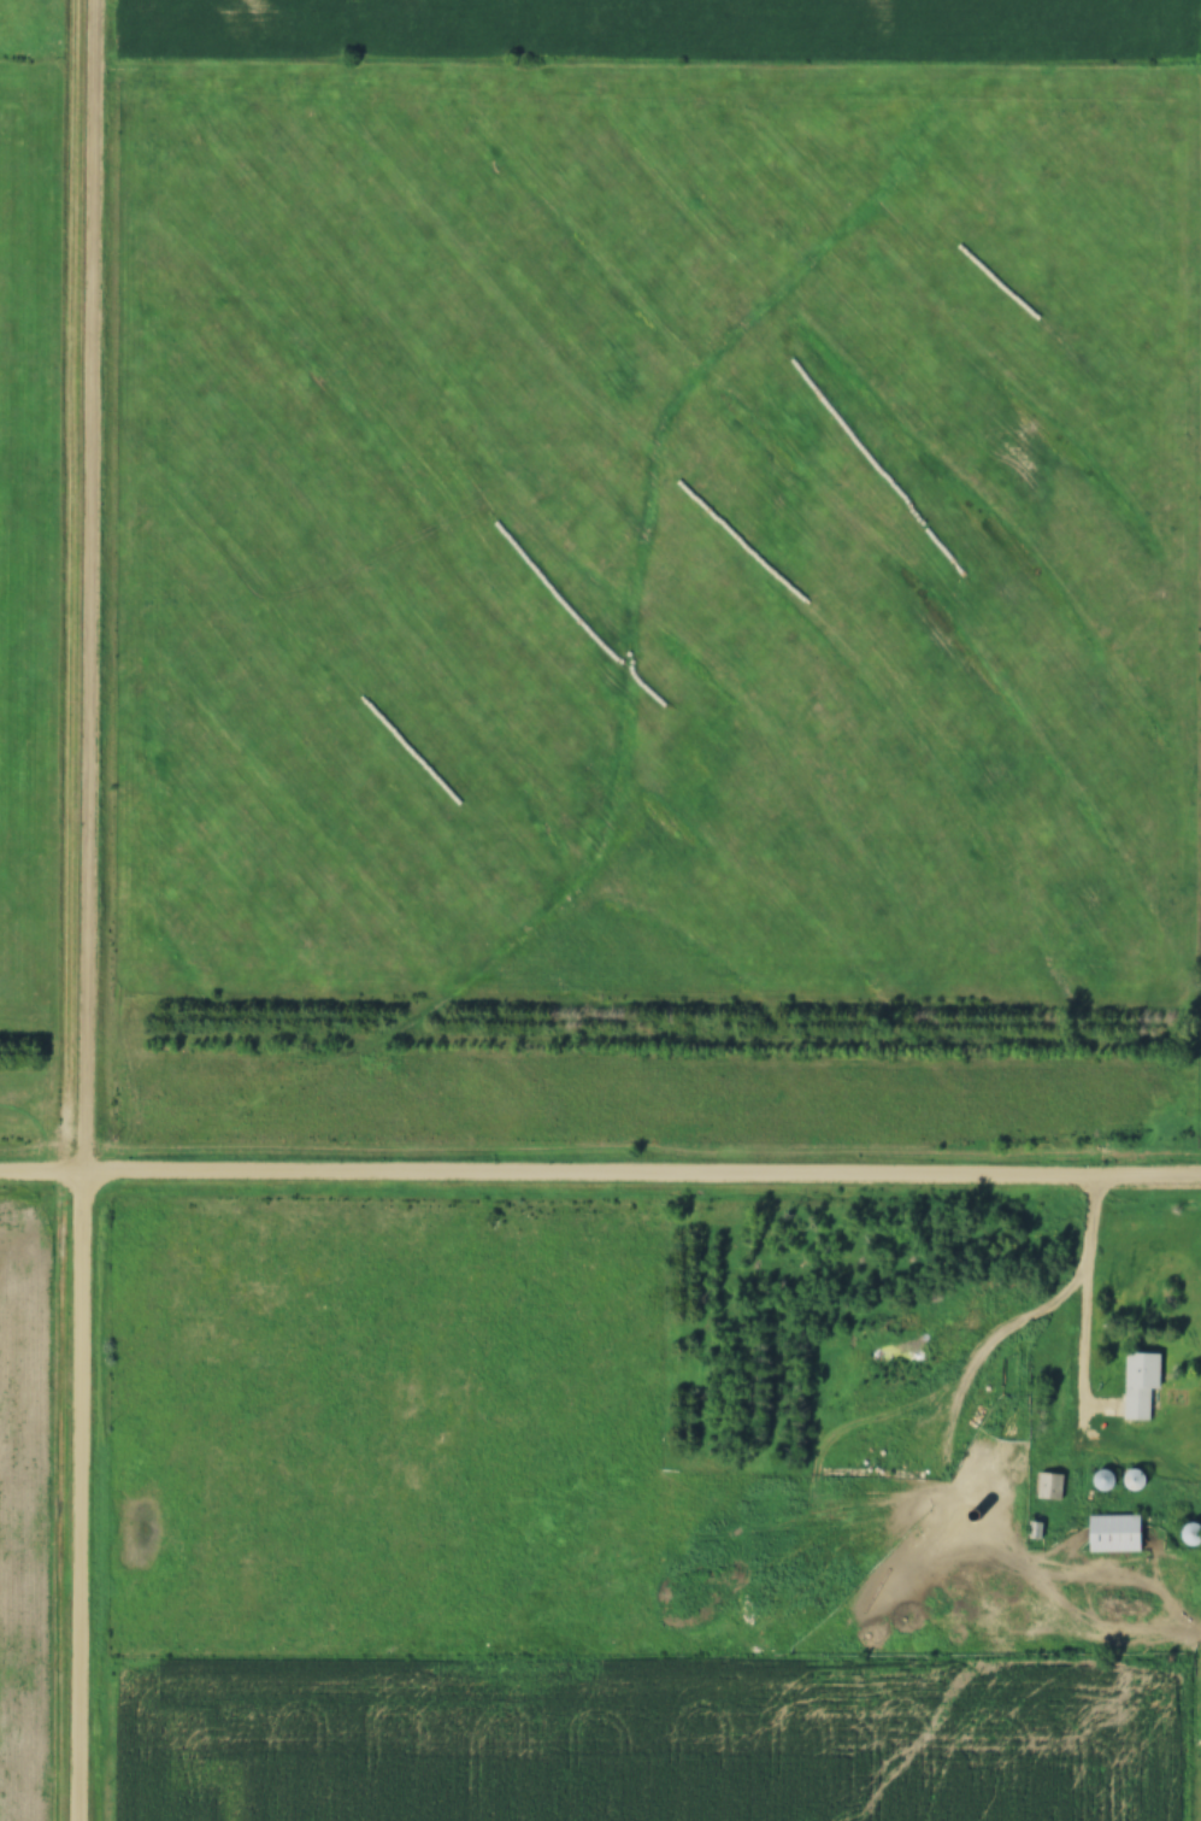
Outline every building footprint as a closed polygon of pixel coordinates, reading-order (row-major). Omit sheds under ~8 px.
[(1164,1391),(1164,1355),(1129,1354),(1128,1422),(1153,1422),(1154,1390),(1164,1391)] [(1060,1501),(1060,1474),(1041,1474),(1041,1501),(1060,1501)] [(982,1512),(967,1514),(969,1523),(984,1521),(982,1512)] [(1090,1553),(1146,1553),(1146,1517),(1090,1517),(1090,1553)] [(1184,1526),(1185,1547),(1200,1546),(1200,1525),(1184,1526)]
